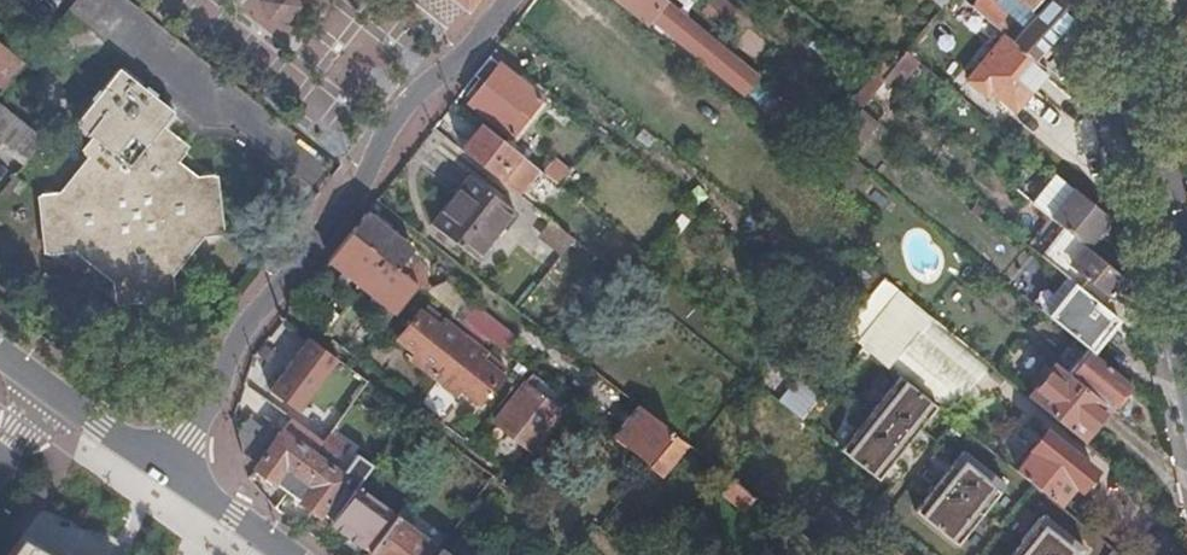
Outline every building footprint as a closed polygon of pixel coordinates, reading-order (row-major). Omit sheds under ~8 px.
[(293,0),(256,0),(253,4),(264,24),(284,26),(297,8),(293,0)] [(462,11),(471,0),(448,0),(462,11)] [(664,0),(616,0),(645,24),(651,16),(664,0)] [(744,93),(758,77),(665,0),(664,0),(651,16),(744,93)] [(699,6),(722,29),(738,13),(725,0),(705,0),(699,6)] [(940,9),(948,0),(930,0),(940,9)] [(1009,38),(1033,10),(1028,5),(1033,0),(971,0),(968,3),(1004,33),(1009,38)] [(1031,57),(1045,41),(1051,34),(1071,12),(1068,0),(1042,0),(1033,10),(1009,38),(1031,57)] [(988,87),(1013,108),(1045,69),(1031,57),(1009,38),(1004,33),(966,79),(983,93),(988,87)] [(1056,38),(1051,34),(1045,41),(1050,45),(1056,38)] [(1,88),(23,61),(0,42),(0,87),(1,88)] [(890,67),(881,79),(891,87),(895,90),(918,62),(904,51),(890,67)] [(476,75),(524,113),(539,95),(488,53),(473,73),(476,75)] [(1060,81),(1085,73),(1080,54),(1051,61),(1045,69),(1060,81)] [(873,72),(881,79),(890,67),(883,60),(873,72)] [(871,90),(881,79),(873,72),(850,99),(858,105),(871,90)] [(114,285),(113,306),(169,302),(167,279),(196,245),(218,245),(215,186),(190,188),(174,175),(187,159),(162,138),(176,120),(121,74),(78,128),(96,144),(84,159),(91,165),(64,196),(41,198),(46,257),(76,256),(114,285)] [(467,98),(508,132),(524,113),(476,75),(472,81),(477,86),(467,98)] [(891,87),(881,79),(871,90),(883,98),(891,87)] [(0,102),(0,146),(21,163),(42,136),(0,102)] [(875,119),(858,105),(831,137),(849,151),(875,119)] [(516,192),(537,167),(480,122),(459,147),(516,192)] [(539,169),(558,184),(569,170),(551,155),(539,169)] [(835,180),(847,190),(866,166),(854,156),(835,180)] [(429,221),(475,256),(513,208),(467,173),(429,221)] [(1060,226),(1084,245),(1107,218),(1053,174),(1030,202),(1060,226)] [(414,281),(499,348),(509,335),(444,281),(431,285),(423,279),(423,266),(407,252),(412,246),(365,209),(349,230),(382,256),(414,281)] [(1073,282),(1101,304),(1122,278),(1084,245),(1060,226),(1038,253),(1073,282)] [(327,256),(393,308),(414,281),(382,256),(349,230),(327,256)] [(860,344),(944,411),(985,360),(881,275),(839,327),(860,344)] [(1046,315),(1088,349),(1115,316),(1101,304),(1073,282),(1046,315)] [(431,373),(461,333),(424,304),(419,310),(417,308),(394,336),(418,355),(414,360),(431,373)] [(374,319),(380,325),(390,312),(384,306),(374,319)] [(280,316),(265,335),(293,356),(308,337),(280,316)] [(452,382),(475,400),(498,371),(478,355),(482,349),(461,333),(431,373),(448,387),(452,382)] [(1013,468),(944,411),(860,344),(840,368),(1022,514),(1041,489),(1013,468)] [(1127,381),(1088,349),(1068,373),(1107,406),(1127,381)] [(1080,438),(1107,406),(1068,373),(1052,360),(1025,393),(1080,438)] [(327,405),(340,414),(364,379),(352,370),(327,405)] [(492,419),(530,448),(567,401),(529,371),(492,419)] [(256,463),(281,430),(298,408),(290,402),(269,388),(235,431),(241,452),(256,463)] [(973,554),(990,554),(1002,540),(819,393),(800,417),(973,554)] [(610,435),(645,462),(672,430),(638,403),(610,435)] [(1013,468),(1041,489),(1056,502),(1073,481),(1078,485),(1092,467),(1044,428),(1013,468)] [(297,475),(312,453),(281,430),(256,463),(253,467),(273,481),(274,479),(284,465),(297,475)] [(649,469),(662,478),(684,445),(671,436),(649,469)] [(310,485),(300,499),(299,500),(318,514),(319,512),(329,519),(354,485),(312,453),(297,475),(310,485)] [(274,479),(287,489),(297,475),(284,465),(274,479)] [(310,485),(297,475),(287,489),(300,499),(310,485)] [(327,521),(369,552),(395,516),(354,485),(329,519),(327,521)] [(395,516),(369,552),(373,554),(425,554),(433,544),(395,516)] [(1084,551),(1038,517),(1009,554),(1081,554),(1084,551)] [(21,535),(7,554),(52,554),(21,535)]
